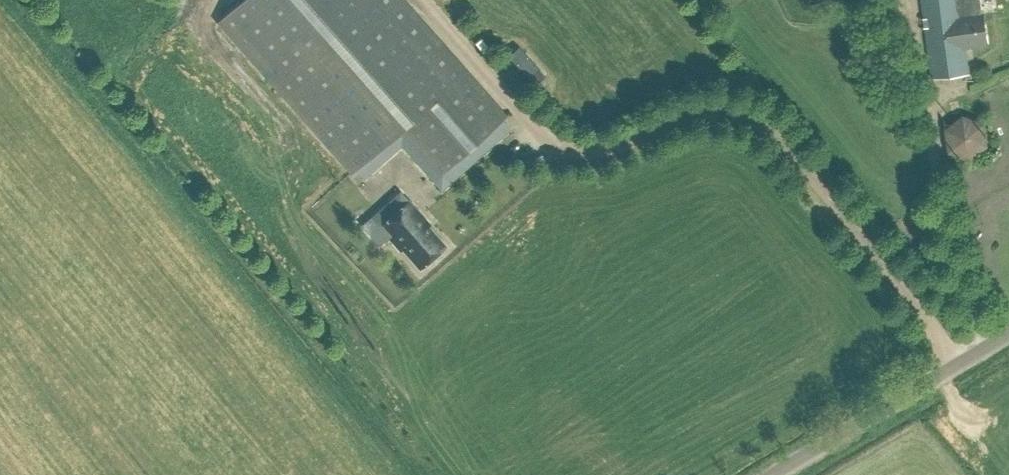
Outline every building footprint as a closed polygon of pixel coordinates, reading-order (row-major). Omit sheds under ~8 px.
[(487,130),(501,117),(396,0),(242,0),(221,18),(355,170),(402,127),(442,171),(487,130)] [(933,77),(969,73),(966,48),(988,45),(984,15),(966,17),(963,0),(923,0),(933,77)] [(964,112),(944,126),(947,149),(969,158),(988,144),(985,120),(964,112)] [(427,226),(429,224),(409,201),(381,227),(402,249),(404,247),(422,267),(445,246),(427,226)]
